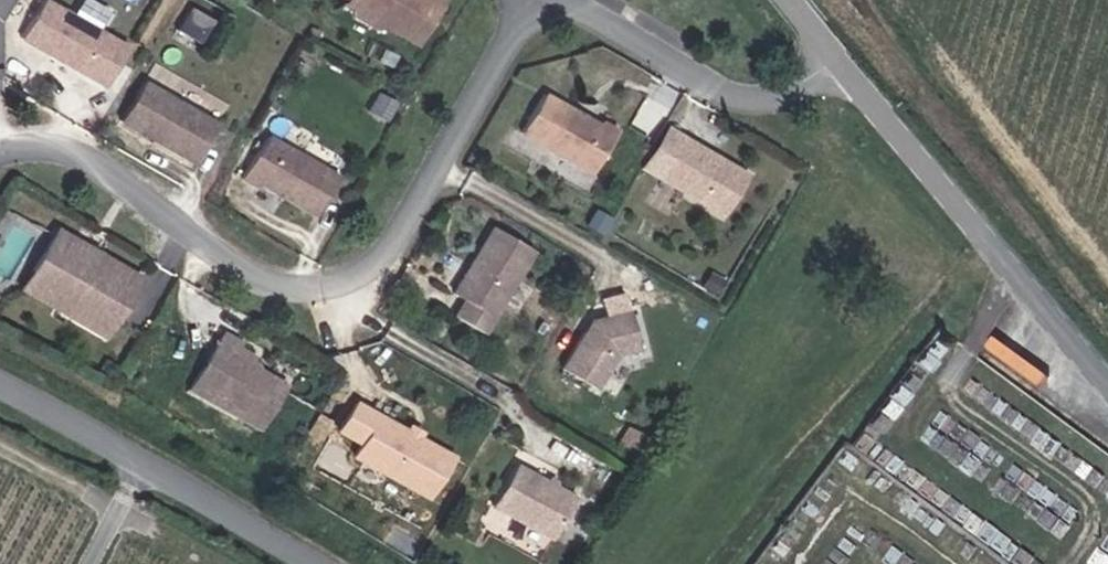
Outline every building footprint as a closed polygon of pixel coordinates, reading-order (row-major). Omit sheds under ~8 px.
[(24,34),(78,68),(103,30),(54,0),(46,0),(24,34)] [(446,0),(352,0),(350,6),(359,11),(364,7),(386,20),(387,28),(421,46),(446,0)] [(201,38),(212,14),(189,4),(178,28),(201,38)] [(144,82),(122,121),(194,163),(217,123),(144,82)] [(601,172),(623,128),(606,120),(604,124),(550,93),(528,131),(601,172)] [(732,213),(756,173),(687,134),(663,176),(732,213)] [(272,135),(247,178),(264,187),(266,183),(321,215),(344,177),(272,135)] [(490,335),(537,250),(497,228),(459,296),(470,302),(461,319),(490,335)] [(65,233),(42,273),(82,296),(72,314),(115,338),(147,279),(65,233)] [(82,296),(42,273),(32,291),(72,314),(82,296)] [(645,348),(635,309),(596,319),(568,369),(603,388),(623,353),(645,348)] [(227,330),(196,386),(265,424),(289,380),(252,360),(256,352),(240,344),(243,339),(227,330)] [(1072,392),(1020,354),(1011,365),(1064,404),(1072,392)] [(456,452),(361,400),(345,428),(368,441),(362,454),(434,493),(456,452)] [(634,424),(624,442),(646,454),(656,437),(634,424)] [(521,478),(499,518),(559,550),(580,510),(521,478)]
